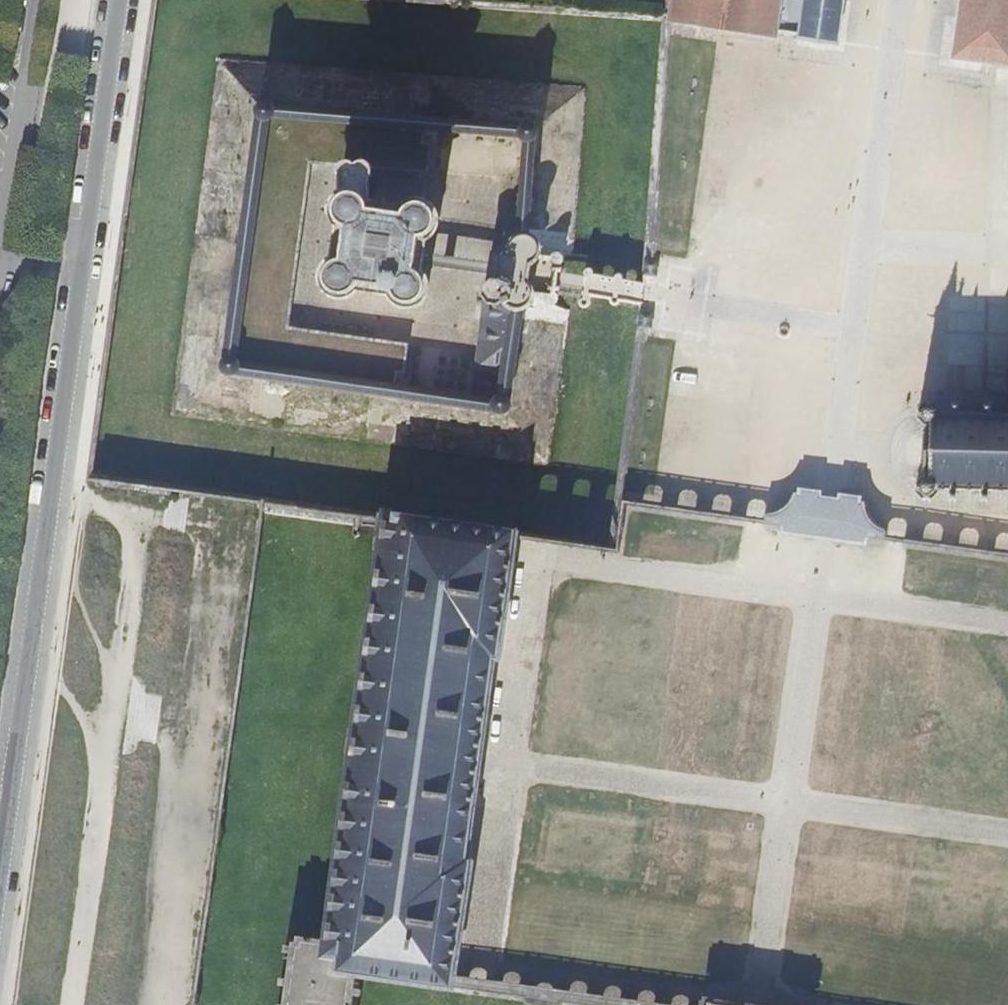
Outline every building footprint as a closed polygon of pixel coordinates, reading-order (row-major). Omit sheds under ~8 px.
[(722,30),(778,38),(779,34),(798,36),(797,40),(837,46),(844,0),(671,0),(668,22),(722,30)] [(952,59),(1007,67),(1007,0),(960,0),(952,59)] [(517,309),(513,309),(504,373),(500,402),(404,389),(237,366),(269,119),(437,134),(524,141),(516,236),(521,236),(526,238),(535,132),(438,123),(261,110),(227,373),(507,412),(521,310),(517,309)] [(436,141),(437,134),(269,119),(237,366),(404,389),(405,381),(410,343),(386,340),(362,337),(338,334),(314,331),(290,328),(293,305),(296,282),(299,259),(302,236),(305,213),(308,190),(311,167),(330,169),(367,172),(389,174),(411,176),(433,178),(436,141)] [(358,295),(358,293),(365,294),(395,298),(398,304),(401,307),(404,308),(408,309),(412,310),(416,309),(419,308),(422,306),(425,302),(427,298),(428,294),(427,289),(426,286),(425,284),(423,281),(420,279),(421,273),(422,268),(422,262),(425,244),(429,242),(432,240),(435,235),(437,230),(437,225),(436,220),(433,215),(430,213),(427,211),(424,210),(421,210),(417,210),(414,211),(411,212),(409,215),(406,218),(369,213),(367,208),(367,181),(368,181),(369,179),(371,179),(371,175),(369,175),(369,173),(367,173),(367,172),(363,172),(363,174),(361,174),(361,175),(354,175),(354,173),(352,173),(352,172),(348,171),(348,174),(346,173),(346,175),(344,175),(344,179),(346,179),(346,182),(348,182),(348,201),(343,203),(341,205),(339,209),(337,215),(337,218),(338,221),(339,225),(341,228),(346,231),(340,267),(335,270),(332,272),(330,275),(329,278),(328,282),(328,287),(329,292),(331,294),(338,299),(342,300),(346,300),(352,299),(356,297),(358,295)] [(537,245),(535,242),(533,241),(530,239),(526,238),(521,236),(516,236),(512,241),(509,246),(510,252),(500,256),(492,255),(490,271),(489,277),(489,283),(488,284),(485,292),(483,311),(476,370),(504,373),(513,309),(517,309),(521,310),(524,309),(525,307),(528,305),(530,303),(532,297),(544,299),(546,302),(547,304),(550,305),(553,305),(555,304),(557,302),(558,300),(557,296),(556,294),(556,292),(558,292),(559,289),(556,288),(557,281),(558,273),(561,274),(561,270),(559,270),(559,268),(562,265),(563,262),(563,259),(562,257),(559,255),(557,254),(553,255),(551,257),(538,255),(538,252),(538,249),(537,245)] [(923,502),(930,503),(938,495),(938,490),(950,490),(949,503),(955,503),(955,491),(981,491),(981,504),(986,504),(987,491),(1007,492),(1007,418),(989,418),(989,406),(984,406),(984,418),(957,417),(958,405),(952,405),(952,417),(940,417),(940,413),(933,405),(926,404),(917,413),(917,421),(917,422),(923,428),(922,453),(921,480),(915,484),(915,485),(915,493),(915,494),(923,502)] [(778,513),(766,516),(766,520),(765,524),(781,526),(780,533),(822,539),(864,544),(865,537),(883,539),(883,536),(884,531),(873,525),(866,514),(863,502),(860,502),(860,496),(837,493),(837,499),(828,498),(820,497),(820,490),(799,487),(798,494),(794,493),(788,504),(778,513)] [(512,532),(491,529),(399,517),(379,515),(377,528),(375,548),(377,549),(352,728),(350,728),(345,762),(347,763),(322,946),(319,963),(335,965),(333,977),(359,980),(449,992),(468,862),(465,861),(479,760),(493,659),(497,659),(512,532)] [(322,946),(303,944),(304,938),(297,936),(296,939),(288,938),(287,946),(285,946),(284,952),(290,953),(286,979),(280,978),(279,986),(285,986),(283,1004),(352,1004),(354,997),(359,997),(360,991),(357,991),(359,980),(333,977),(335,965),(319,963),(322,946)]
